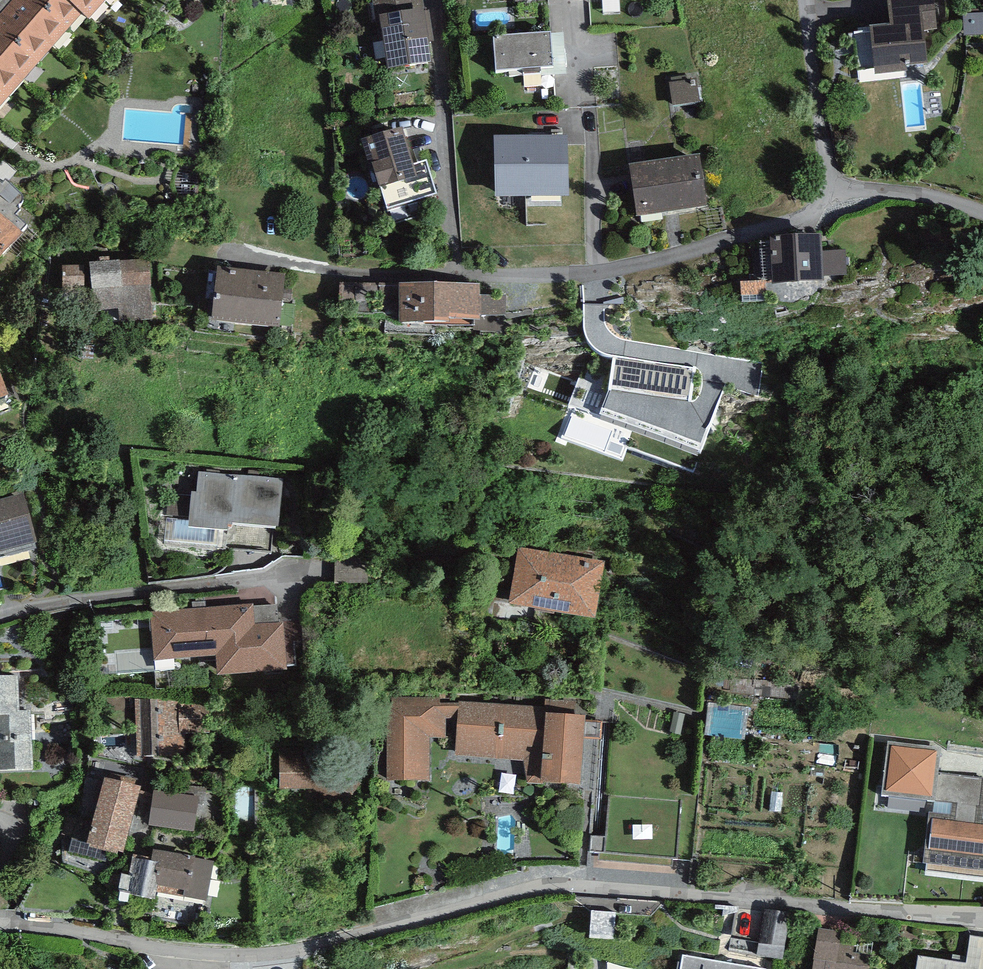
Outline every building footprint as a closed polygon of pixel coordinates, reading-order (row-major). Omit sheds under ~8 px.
[(110,0),(5,0),(0,6),(0,111),(81,19),(88,25),(110,0)] [(380,47),(382,47),(387,75),(433,68),(429,45),(434,44),(430,13),(425,13),(423,0),(373,0),(380,47)] [(937,33),(934,1),(888,6),(890,28),(858,32),(859,37),(852,38),(856,75),(874,73),(875,79),(907,76),(907,71),(927,69),(923,35),(937,33)] [(965,16),(966,37),(982,36),(982,15),(965,16)] [(551,36),(494,39),(496,74),(553,71),(551,36)] [(695,82),(669,86),(673,107),(699,103),(695,82)] [(402,132),(361,145),(371,175),(372,174),(386,216),(437,200),(426,164),(414,168),(402,132)] [(568,138),(494,141),(496,200),(570,198),(568,138)] [(700,159),(630,170),(637,219),(707,209),(700,159)] [(23,238),(20,235),(26,228),(14,219),(18,213),(17,211),(22,205),(24,199),(6,184),(3,188),(0,186),(0,264),(23,238)] [(821,239),(770,242),(772,287),(824,284),(824,278),(847,276),(846,253),(822,254),(821,239)] [(153,321),(148,263),(63,270),(65,293),(94,291),(96,313),(120,311),(121,323),(153,321)] [(284,278),(218,271),(212,325),(279,333),(284,278)] [(766,297),(766,284),(741,285),(742,298),(766,297)] [(400,285),(380,285),(380,303),(400,303),(400,288),(400,285)] [(480,287),(400,288),(400,303),(400,329),(473,329),(474,336),(503,335),(503,318),(506,318),(505,297),(481,298),(480,287)] [(692,371),(614,361),(609,392),(690,400),(692,371)] [(8,396),(0,375),(0,399),(8,396)] [(278,532),(283,484),(201,475),(199,499),(169,496),(164,544),(269,555),(272,531),(278,532)] [(36,546),(24,499),(0,505),(0,555),(36,546)] [(604,564),(518,549),(509,609),(595,623),(604,564)] [(371,558),(335,557),(335,584),(371,585),(371,558)] [(303,642),(302,621),(283,622),(283,625),(279,626),(278,607),(253,609),(253,607),(150,614),(153,664),(216,660),(218,679),(287,675),(287,667),(296,667),(294,642),(303,642)] [(0,679),(0,772),(31,771),(29,714),(18,714),(17,678),(0,679)] [(430,740),(445,740),(445,720),(459,721),(460,706),(441,706),(441,698),(391,698),(391,705),(388,705),(388,783),(430,783),(430,740)] [(178,699),(135,701),(138,761),(180,759),(179,735),(178,710),(178,699)] [(546,710),(460,704),(460,706),(459,721),(456,758),(523,763),(527,785),(579,790),(585,720),(546,717),(546,710)] [(178,710),(179,735),(211,736),(210,710),(178,710)] [(941,751),(889,744),(882,798),(935,804),(935,803),(938,775),(941,751)] [(281,747),(282,790),(318,790),(317,759),(303,759),(303,747),(281,747)] [(982,821),(982,780),(938,775),(935,803),(958,805),(956,818),(982,821)] [(140,793),(105,783),(94,823),(70,816),(65,834),(75,837),(71,852),(99,860),(101,854),(121,860),(140,793)] [(205,809),(206,789),(158,786),(155,797),(149,828),(193,836),(194,830),(200,830),(202,809),(205,809)] [(929,815),(923,866),(982,874),(982,821),(956,818),(929,815)] [(207,903),(214,863),(153,854),(152,861),(134,858),(129,880),(121,879),(118,898),(154,907),(157,895),(207,903)] [(791,916),(765,912),(758,957),(783,961),(791,916)] [(616,915),(592,913),(591,941),(614,942),(616,915)] [(819,931),(813,968),(872,968),(873,959),(854,955),(856,946),(839,943),(841,935),(819,931)] [(966,966),(918,959),(916,968),(982,968),(982,941),(970,939),(966,966)] [(682,958),(681,968),(752,968),(682,958)]
